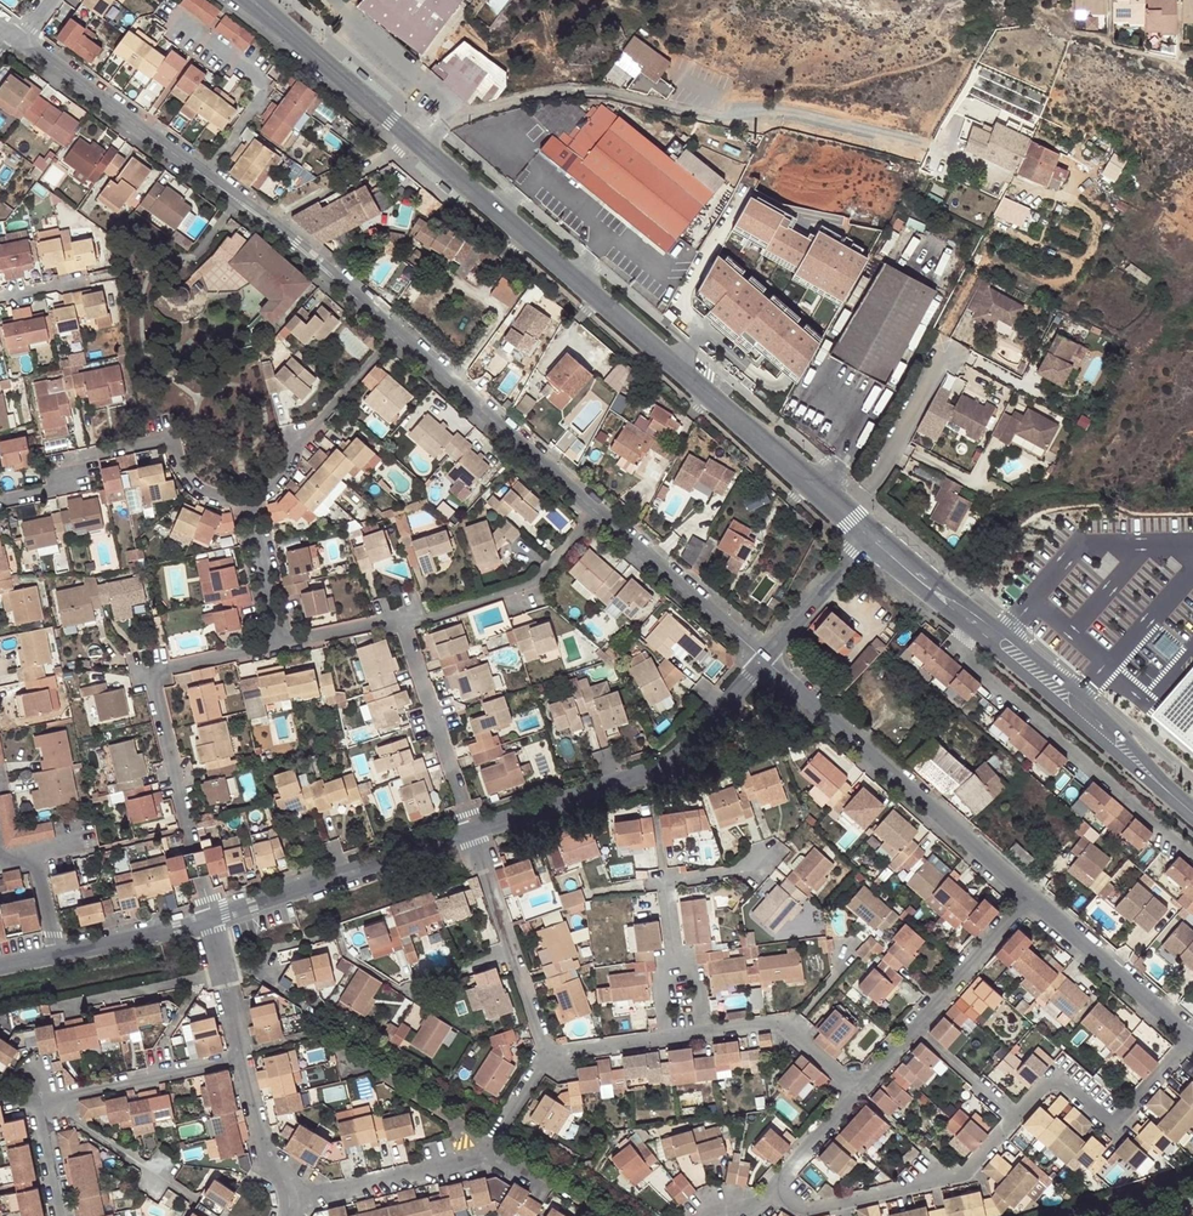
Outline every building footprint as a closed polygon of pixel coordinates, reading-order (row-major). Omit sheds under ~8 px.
[(103,16),(110,7),(115,0),(86,0),(85,3),(99,13),(103,16)] [(191,9),(198,0),(186,0),(183,4),(191,9)] [(198,15),(209,0),(198,0),(191,9),(198,15)] [(205,20),(216,5),(210,0),(209,0),(198,15),(205,20)] [(357,7),(422,55),(463,0),(363,0),(357,7)] [(1107,13),(1107,0),(1075,0),(1075,6),(1086,6),(1087,4),(1091,4),(1091,10),(1091,13),(1107,13)] [(1145,9),(1145,0),(1112,0),(1112,3),(1113,3),(1113,18),(1123,18),(1123,16),(1129,16),(1128,22),(1128,23),(1145,23),(1145,14),(1144,14),(1144,10),(1145,9)] [(1145,23),(1145,29),(1155,30),(1155,27),(1160,27),(1160,32),(1160,34),(1176,34),(1177,0),(1145,0),(1145,9),(1144,10),(1144,14),(1145,14),(1145,23)] [(1183,21),(1192,21),(1192,0),(1182,0),(1183,21)] [(79,10),(93,21),(99,13),(85,3),(79,10)] [(224,11),(216,5),(205,20),(213,25),(224,11)] [(112,23),(119,14),(110,7),(103,16),(112,23)] [(93,21),(79,10),(74,18),(88,28),(89,27),(93,21)] [(218,29),(226,35),(236,20),(228,15),(218,29)] [(84,33),(88,28),(74,18),(59,38),(73,49),(84,33)] [(243,25),(236,20),(226,35),(233,40),(243,25)] [(142,39),(125,58),(128,60),(142,40),(146,35),(155,23),(145,35),(142,39)] [(251,30),(243,25),(233,40),(240,45),(251,30)] [(84,33),(94,41),(99,34),(89,27),(88,28),(84,33)] [(258,36),(251,30),(240,45),(247,50),(258,36)] [(125,58),(142,39),(136,35),(131,31),(128,35),(116,51),(125,58)] [(145,35),(140,31),(136,35),(142,39),(145,35)] [(104,48),(94,41),(84,33),(73,49),(94,64),(104,48)] [(155,49),(159,44),(146,35),(142,40),(155,49)] [(648,95),(648,94),(652,89),(667,100),(675,89),(661,78),(671,64),(634,36),(623,52),(644,66),(626,90),(648,95)] [(141,69),(155,49),(142,40),(128,60),(141,69)] [(434,64),(429,70),(470,104),(477,95),(485,101),(498,98),(507,86),(506,72),(463,42),(440,63),(438,67),(434,64)] [(1160,52),(1174,55),(1174,45),(1160,44),(1160,52)] [(155,49),(141,69),(153,78),(155,76),(159,70),(168,58),(155,49)] [(168,58),(159,70),(174,81),(187,64),(172,53),(168,58)] [(281,65),(279,63),(272,71),(275,73),(281,65)] [(192,67),(179,85),(194,96),(203,83),(207,78),(192,67)] [(169,88),(174,81),(159,70),(155,76),(169,88)] [(34,84),(30,89),(22,82),(11,74),(0,90),(0,95),(17,108),(26,115),(39,97),(42,92),(34,84)] [(296,88),(289,97),(308,111),(320,94),(295,75),(289,83),(296,88)] [(22,82),(30,89),(34,84),(26,78),(22,82)] [(188,103),(200,112),(215,92),(203,83),(194,96),(188,103)] [(188,103),(194,96),(179,85),(174,93),(188,103)] [(213,121),(228,101),(221,96),(215,92),(200,112),(213,121)] [(231,97),(224,92),(221,96),(228,101),(231,97)] [(325,98),(320,94),(308,111),(313,114),(325,98)] [(17,108),(0,95),(0,105),(11,114),(17,108)] [(38,126),(52,138),(64,147),(73,136),(81,126),(65,113),(63,116),(61,120),(48,110),(51,106),(39,97),(26,115),(24,116),(38,126)] [(228,101),(234,106),(237,102),(231,97),(228,101)] [(276,102),(270,109),(296,128),(308,111),(289,97),(282,106),(276,102)] [(240,110),(234,106),(228,101),(213,121),(225,130),(240,110)] [(200,112),(188,103),(183,111),(195,120),(200,112)] [(676,140),(665,154),(602,103),(598,109),(592,116),(581,130),(573,139),(570,136),(564,131),(557,139),(551,134),(539,149),(666,253),(726,181),(676,140)] [(48,110),(61,120),(63,116),(51,106),(48,110)] [(592,116),(598,109),(594,106),(588,113),(592,116)] [(24,116),(26,115),(17,108),(11,114),(21,121),(24,116)] [(283,145),(296,128),(270,109),(264,118),(270,123),(265,131),(283,145)] [(973,129),(965,150),(1015,173),(1025,153),(1030,140),(996,125),(994,131),(984,127),(981,132),(973,129)] [(49,143),(52,138),(38,126),(33,132),(49,143)] [(570,136),(573,139),(581,130),(577,127),(570,136)] [(73,136),(64,147),(68,150),(76,138),(73,136)] [(265,169),(277,153),(258,139),(251,148),(244,144),(240,150),(265,169)] [(63,161),(77,172),(88,179),(96,185),(103,175),(101,159),(100,156),(90,148),(78,140),(63,161)] [(1025,153),(1015,173),(1057,191),(1065,173),(1054,169),(1060,154),(1030,140),(1025,153)] [(93,144),(90,148),(100,156),(99,148),(93,144)] [(106,154),(101,159),(103,175),(105,173),(118,155),(109,148),(106,154)] [(234,173),(253,187),(254,185),(265,169),(240,150),(233,159),(240,163),(234,173)] [(1101,167),(1106,157),(1096,151),(1090,160),(1101,167)] [(285,159),(277,153),(265,169),(273,176),(285,159)] [(46,169),(51,160),(41,154),(35,163),(46,169)] [(112,178),(126,161),(118,155),(105,173),(112,178)] [(152,173),(132,158),(118,177),(121,180),(117,185),(111,181),(100,195),(120,212),(136,190),(138,192),(152,173)] [(1116,185),(1129,166),(1116,158),(1104,177),(1116,185)] [(273,176),(265,169),(254,185),(262,190),(273,176)] [(83,185),(88,179),(77,172),(73,177),(83,185)] [(157,184),(142,205),(178,231),(193,210),(181,202),(184,198),(168,187),(165,190),(157,184)] [(333,221),(340,235),(361,224),(373,217),(381,213),(367,187),(338,202),(346,215),(333,221)] [(117,216),(120,212),(100,195),(96,200),(117,216)] [(346,215),(338,202),(335,195),(328,198),(331,205),(319,211),(316,205),(292,217),(324,244),(340,235),(333,221),(346,215)] [(797,219),(758,198),(755,202),(750,199),(735,225),(768,243),(765,250),(762,255),(795,273),(791,280),(807,289),(811,282),(817,286),(843,300),(866,259),(849,249),(853,241),(845,237),(844,238),(821,226),(815,236),(809,234),(808,236),(792,227),(797,219)] [(1002,213),(998,222),(1036,241),(1041,232),(1037,230),(1012,218),(1002,213)] [(373,217),(361,224),(364,230),(377,224),(373,217)] [(406,221),(406,218),(395,217),(395,227),(408,228),(408,221),(406,221)] [(450,231),(447,235),(419,218),(413,229),(418,232),(416,236),(462,264),(456,273),(465,279),(480,255),(471,250),(473,246),(450,231)] [(768,243),(735,225),(732,231),(765,250),(768,243)] [(37,235),(39,244),(61,240),(59,231),(37,235)] [(6,238),(8,246),(31,241),(29,233),(6,238)] [(195,245),(179,234),(174,241),(190,252),(195,245)] [(234,239),(233,240),(242,248),(246,242),(237,235),(234,239)] [(309,283),(280,256),(256,237),(250,244),(246,242),(242,248),(233,240),(232,242),(229,239),(216,256),(220,260),(232,270),(234,268),(271,300),(261,313),(274,324),(309,283)] [(61,241),(63,253),(73,251),(72,245),(70,238),(61,240),(61,241)] [(61,241),(61,240),(39,244),(44,267),(56,265),(57,268),(59,278),(68,276),(67,273),(63,253),(61,241)] [(25,279),(24,271),(23,267),(35,264),(31,241),(8,246),(15,281),(25,279)] [(63,253),(67,273),(78,271),(78,269),(87,267),(98,265),(93,241),(72,245),(73,251),(63,253)] [(5,271),(5,274),(7,282),(15,281),(8,246),(0,248),(0,271),(5,271)] [(497,261),(473,246),(471,250),(480,255),(465,279),(477,286),(497,261)] [(425,268),(431,260),(417,250),(411,258),(425,268)] [(193,278),(188,283),(192,288),(220,260),(216,256),(215,255),(192,277),(193,278)] [(819,344),(718,257),(700,290),(717,304),(712,310),(754,346),(759,340),(768,348),(763,354),(768,358),(773,353),(801,377),(819,344)] [(1122,268),(1129,273),(1148,286),(1153,280),(1127,262),(1122,268)] [(937,292),(883,263),(830,356),(886,386),(937,292)] [(1123,280),(1126,274),(1117,269),(1114,274),(1123,280)] [(983,294),(987,287),(991,278),(983,273),(975,290),(983,294)] [(1144,293),(1148,286),(1129,273),(1124,281),(1144,293)] [(510,309),(521,292),(502,278),(491,295),(510,309)] [(190,290),(192,288),(188,283),(185,286),(182,286),(180,287),(178,288),(177,289),(175,291),(174,293),(174,295),(174,297),(175,299),(176,301),(177,302),(179,303),(182,304),(184,304),(186,304),(188,303),(189,301),(190,299),(191,297),(191,295),(191,293),(190,291),(190,290)] [(843,300),(817,286),(813,292),(840,307),(843,300)] [(1024,306),(987,287),(983,294),(975,290),(966,307),(974,311),(970,317),(983,324),(989,314),(996,318),(1013,327),(1024,306)] [(65,305),(66,308),(56,310),(61,332),(81,329),(79,317),(74,295),(82,294),(81,290),(63,294),(65,305)] [(697,297),(712,310),(717,304),(700,290),(697,297)] [(108,313),(105,291),(91,294),(83,296),(82,294),(74,295),(79,317),(87,315),(89,320),(97,319),(99,327),(113,325),(111,313),(108,313)] [(552,319),(529,304),(506,339),(529,354),(552,319)] [(46,316),(34,318),(33,315),(32,307),(22,309),(29,345),(51,339),(46,316)] [(340,322),(323,307),(311,319),(309,322),(305,319),(307,316),(309,314),(302,308),(284,328),(304,345),(313,336),(321,343),(340,322)] [(22,309),(13,311),(14,319),(15,322),(4,325),(9,349),(29,345),(22,309)] [(562,321),(567,313),(563,309),(557,318),(562,321)] [(669,311),(665,316),(674,323),(678,318),(669,311)] [(989,314),(983,324),(991,328),(996,318),(989,314)] [(55,338),(50,315),(46,316),(51,339),(55,338)] [(1078,344),(1058,334),(1038,372),(1062,385),(1072,366),(1068,364),(1078,344)] [(364,343),(367,346),(374,338),(371,335),(364,343)] [(374,338),(367,346),(375,353),(378,349),(375,346),(379,342),(374,338)] [(759,340),(754,346),(763,354),(768,348),(759,340)] [(1068,364),(1072,366),(1083,347),(1078,344),(1068,364)] [(29,345),(9,349),(10,356),(30,351),(29,345)] [(568,352),(549,373),(565,387),(558,394),(554,390),(546,398),(562,411),(593,375),(568,352)] [(773,353),(768,358),(797,384),(801,377),(773,353)] [(118,357),(119,364),(129,362),(128,355),(124,356),(118,357)] [(81,357),(69,359),(69,361),(70,367),(71,367),(82,364),(81,357)] [(261,367),(269,395),(280,391),(278,386),(285,383),(289,388),(304,400),(312,390),(309,388),(317,379),(293,358),(276,377),(271,364),(261,367)] [(73,376),(78,375),(77,370),(83,369),(82,364),(71,367),(73,376)] [(88,396),(89,401),(111,397),(126,394),(120,366),(78,375),(73,376),(78,399),(88,396)] [(63,368),(61,369),(63,378),(73,376),(71,367),(70,367),(63,368)] [(386,381),(390,377),(378,367),(363,383),(374,393),(366,403),(391,424),(414,399),(401,387),(398,390),(386,381)] [(621,390),(629,377),(617,367),(608,378),(621,390)] [(529,377),(532,372),(525,368),(522,373),(529,377)] [(543,380),(554,390),(558,394),(565,387),(549,373),(543,380)] [(33,382),(43,431),(56,428),(68,426),(67,424),(66,418),(72,417),(70,409),(69,403),(78,401),(78,399),(73,376),(63,378),(65,390),(49,393),(46,380),(33,382)] [(401,387),(390,377),(386,381),(398,390),(401,387)] [(11,386),(10,380),(8,380),(0,382),(0,388),(11,386)] [(948,420),(954,408),(945,403),(950,393),(939,387),(918,427),(938,438),(948,420)] [(0,389),(0,432),(10,429),(2,390),(0,391),(0,389)] [(984,407),(961,395),(954,408),(948,420),(969,430),(981,436),(995,408),(986,403),(984,407)] [(112,403),(111,397),(89,401),(91,408),(112,403)] [(673,415),(658,405),(652,415),(656,417),(650,426),(664,435),(667,430),(674,435),(681,424),(671,418),(673,415)] [(1010,446),(1012,442),(1016,434),(1047,451),(1060,426),(1028,409),(1024,417),(1021,422),(1012,417),(1000,441),(1010,446)] [(1015,412),(1012,417),(1021,422),(1024,417),(1015,412)] [(1000,441),(1012,417),(1004,413),(991,436),(1000,441)] [(445,430),(441,426),(428,415),(409,436),(436,460),(443,452),(450,458),(466,441),(458,434),(455,438),(445,430)] [(666,457),(667,455),(671,449),(656,439),(645,432),(629,421),(611,449),(635,464),(640,456),(644,451),(647,454),(651,448),(666,457)] [(938,438),(918,427),(916,430),(936,441),(938,438)] [(58,437),(56,428),(43,431),(44,440),(58,437)] [(978,441),(981,436),(969,430),(966,434),(978,441)] [(578,440),(568,431),(555,446),(565,455),(578,440)] [(1047,451),(1016,434),(1012,442),(1043,459),(1047,451)] [(0,440),(0,450),(3,465),(14,463),(22,461),(23,468),(33,466),(28,435),(0,440)] [(360,438),(355,444),(352,447),(349,444),(346,442),(340,449),(341,449),(358,464),(363,469),(377,454),(360,438)] [(470,491),(490,469),(482,462),(478,458),(470,451),(474,447),(466,441),(450,458),(458,465),(450,473),(470,491)] [(317,457),(343,480),(358,464),(341,449),(332,458),(323,451),(317,457)] [(680,454),(671,449),(667,455),(676,461),(680,454)] [(140,466),(149,465),(146,451),(137,453),(140,466)] [(136,486),(142,485),(143,485),(140,466),(137,453),(135,453),(129,455),(136,486)] [(708,463),(690,453),(674,480),(692,490),(696,484),(691,481),(694,477),(698,479),(724,495),(737,473),(711,457),(708,463)] [(384,460),(377,454),(363,469),(364,470),(370,475),(384,460)] [(121,465),(126,489),(136,486),(129,455),(119,457),(120,459),(121,465)] [(317,457),(310,465),(316,470),(319,472),(311,481),(329,496),(343,480),(317,457)] [(23,468),(22,461),(14,463),(15,470),(23,468)] [(143,485),(167,480),(165,471),(163,462),(149,465),(140,466),(143,485)] [(363,469),(358,464),(343,480),(350,486),(364,470),(363,469)] [(126,489),(121,465),(111,467),(102,469),(106,486),(107,492),(126,489)] [(311,481),(319,472),(316,470),(308,478),(311,481)] [(945,477),(940,486),(943,488),(947,490),(940,503),(932,519),(956,532),(972,503),(958,496),(962,486),(945,477)] [(308,478),(300,486),(304,490),(311,481),(308,478)] [(509,486),(514,490),(521,482),(516,478),(509,486)] [(167,480),(143,485),(142,485),(146,507),(155,506),(155,502),(178,497),(175,479),(171,480),(167,480)] [(380,484),(391,494),(395,491),(384,479),(380,484)] [(293,480),(287,488),(292,492),(309,508),(314,512),(329,496),(311,481),(304,490),(300,486),(293,480)] [(329,496),(335,502),(350,486),(343,480),(329,496)] [(505,501),(515,510),(532,525),(541,515),(536,511),(544,502),(521,482),(514,490),(505,501)] [(109,500),(107,492),(106,486),(100,487),(103,501),(109,500)] [(940,503),(947,490),(943,488),(936,501),(940,503)] [(109,500),(109,501),(128,497),(126,489),(107,492),(109,500)] [(745,499),(751,510),(772,499),(767,489),(745,499)] [(290,519),(296,524),(302,516),(309,508),(292,492),(285,500),(280,506),(277,504),(269,506),(272,522),(290,519)] [(68,499),(70,504),(83,501),(81,496),(68,499)] [(335,502),(329,496),(314,512),(319,516),(321,518),(335,502)] [(489,504),(506,520),(513,512),(502,503),(495,497),(489,504)] [(99,498),(83,501),(70,504),(71,509),(62,511),(67,534),(76,533),(75,530),(87,527),(89,530),(105,526),(99,498)] [(406,507),(412,512),(430,506),(429,500),(406,507)] [(515,510),(505,501),(502,503),(513,512),(515,510)] [(978,511),(988,518),(995,510),(985,502),(978,511)] [(185,504),(183,509),(194,514),(196,509),(185,504)] [(207,510),(198,507),(196,509),(194,514),(183,509),(174,530),(194,539),(197,533),(207,510)] [(412,512),(406,507),(393,512),(395,518),(406,514),(412,512)] [(314,512),(309,508),(302,516),(311,525),(319,516),(314,512)] [(213,541),(216,535),(224,533),(236,530),(238,530),(234,515),(222,517),(217,515),(207,510),(197,533),(213,541)] [(23,523),(30,549),(40,547),(51,545),(60,543),(58,536),(67,534),(62,511),(54,513),(54,516),(23,523)] [(440,570),(435,558),(434,555),(441,552),(442,555),(455,551),(454,548),(451,539),(448,531),(413,542),(411,536),(413,535),(406,514),(395,518),(402,538),(405,547),(410,562),(420,559),(425,575),(440,570)] [(732,555),(744,562),(756,543),(748,538),(752,530),(735,520),(719,547),(732,555)] [(356,521),(346,524),(348,534),(361,530),(365,528),(356,521)] [(468,530),(480,565),(491,562),(493,567),(503,564),(499,552),(494,538),(489,522),(468,530)] [(499,532),(509,541),(512,545),(522,534),(508,522),(499,532)] [(365,530),(368,537),(382,533),(380,525),(365,530)] [(192,543),(194,539),(174,530),(172,535),(192,543)] [(351,541),(364,537),(361,530),(348,534),(351,541)] [(0,532),(0,582),(12,579),(7,554),(4,555),(0,532)] [(382,560),(394,556),(386,532),(382,533),(368,537),(363,539),(365,546),(354,550),(361,570),(361,573),(371,569),(374,568),(372,563),(382,560)] [(499,532),(494,538),(499,552),(509,541),(499,532)] [(213,541),(197,533),(194,539),(211,547),(213,541)] [(58,536),(60,543),(60,544),(69,542),(67,534),(58,536)] [(707,544),(694,537),(690,544),(703,551),(704,549),(707,544)] [(704,549),(711,554),(717,543),(710,539),(707,544),(704,549)] [(694,566),(703,551),(690,544),(683,556),(694,566)] [(52,552),(51,545),(40,547),(41,554),(52,552)] [(316,546),(309,547),(312,558),(319,557),(316,546)] [(138,548),(140,558),(147,557),(146,547),(138,548)] [(315,570),(312,558),(309,547),(287,552),(293,575),(283,577),(285,587),(308,582),(311,581),(309,572),(315,570)] [(128,550),(130,560),(140,558),(138,548),(128,550)] [(704,549),(703,551),(694,566),(694,567),(703,572),(713,555),(711,554),(704,549)] [(569,574),(578,582),(593,595),(601,602),(622,579),(614,572),(611,575),(602,568),(605,565),(589,551),(569,574)] [(738,573),(744,562),(732,555),(726,566),(738,573)] [(197,560),(202,583),(213,580),(209,563),(210,563),(209,557),(197,560)] [(233,557),(210,563),(209,563),(213,580),(202,583),(207,604),(224,600),(251,594),(249,584),(239,586),(233,557)] [(382,560),(372,563),(374,568),(383,565),(382,560)] [(88,571),(98,570),(96,562),(87,563),(88,571)] [(614,572),(605,565),(602,568),(611,575),(614,572)] [(363,578),(373,575),(371,569),(361,573),(363,578)] [(102,603),(99,586),(97,577),(82,578),(84,586),(58,592),(65,626),(97,620),(95,609),(103,606),(102,603)] [(143,577),(99,586),(102,603),(112,600),(114,610),(134,605),(148,602),(143,577)] [(5,594),(4,590),(14,588),(12,579),(0,582),(0,595),(4,594),(5,594)] [(622,579),(601,602),(608,608),(612,604),(624,614),(632,622),(653,598),(632,581),(628,585),(622,579)] [(307,618),(332,612),(328,597),(325,589),(311,592),(308,582),(285,587),(287,598),(302,595),(307,618)] [(587,601),(593,595),(578,582),(572,588),(587,601)] [(36,586),(11,592),(16,610),(19,625),(43,619),(36,586)] [(7,611),(16,610),(11,592),(5,594),(4,594),(7,611)] [(214,612),(217,622),(219,634),(243,628),(239,607),(253,603),(251,594),(224,600),(226,609),(214,612)] [(335,596),(328,597),(332,612),(339,610),(335,596)] [(774,597),(769,606),(773,608),(778,600),(774,597)] [(435,611),(431,600),(424,602),(427,614),(435,611)] [(624,614),(612,604),(608,608),(604,613),(616,623),(624,614)] [(137,616),(134,605),(114,610),(117,621),(137,616)] [(827,608),(827,607),(809,627),(815,631),(832,612),(827,608)] [(207,624),(217,622),(214,612),(205,614),(207,624)] [(861,638),(832,612),(815,631),(844,657),(861,638)] [(669,661),(675,654),(671,650),(677,643),(681,647),(696,660),(708,647),(671,615),(647,641),(650,644),(658,651),(667,659),(669,661)] [(520,655),(524,654),(537,649),(539,655),(559,649),(550,624),(538,628),(530,630),(529,626),(512,631),(513,633),(517,646),(520,655)] [(431,636),(435,647),(439,646),(441,653),(443,659),(440,660),(443,670),(466,662),(470,661),(467,652),(472,650),(463,625),(431,636)] [(56,636),(55,630),(55,627),(46,629),(47,635),(50,634),(51,637),(56,636)] [(23,650),(27,667),(43,663),(52,661),(47,635),(46,629),(20,635),(23,650)] [(941,648),(923,632),(909,648),(927,663),(925,666),(950,687),(952,685),(969,700),(983,684),(965,669),(960,674),(936,653),(941,648)] [(508,634),(512,647),(517,646),(513,633),(508,634)] [(880,655),(888,647),(878,637),(870,646),(880,655)] [(390,659),(392,658),(386,639),(384,639),(357,649),(367,680),(369,680),(373,692),(398,684),(394,672),(390,659)] [(677,643),(671,650),(675,654),(681,647),(677,643)] [(648,647),(656,654),(658,651),(650,644),(648,647)] [(836,699),(880,655),(870,646),(828,692),(836,699)] [(483,652),(479,654),(480,658),(485,656),(489,655),(487,648),(482,649),(483,652)] [(965,669),(941,648),(936,653),(960,674),(965,669)] [(539,655),(537,649),(524,654),(528,665),(541,661),(539,655)] [(18,651),(22,668),(27,667),(23,650),(18,651)] [(617,667),(627,656),(621,651),(613,660),(613,661),(617,667)] [(714,652),(711,655),(718,661),(721,658),(714,652)] [(630,660),(634,668),(647,662),(643,653),(630,660)] [(814,657),(808,656),(799,666),(806,672),(815,662),(814,657)] [(397,657),(392,658),(390,659),(394,672),(400,670),(397,657)] [(654,658),(647,662),(634,668),(632,670),(652,707),(674,696),(672,693),(659,669),(654,658)] [(900,679),(908,670),(894,658),(886,666),(900,679)] [(667,659),(662,665),(681,683),(687,676),(669,661),(667,659)] [(455,676),(459,688),(464,702),(497,690),(489,665),(469,671),(466,662),(443,670),(447,679),(449,678),(455,676)] [(43,663),(27,667),(22,668),(23,673),(44,668),(43,663)] [(258,670),(260,676),(284,670),(283,664),(258,670)] [(662,665),(659,669),(672,693),(681,683),(662,665)] [(55,677),(65,675),(64,672),(63,667),(53,669),(55,677)] [(284,670),(285,675),(300,672),(299,667),(284,670)] [(44,668),(23,673),(25,683),(46,679),(44,668)] [(194,681),(213,678),(210,668),(192,672),(194,681)] [(1162,723),(1192,750),(1192,668),(1161,706),(1162,723)] [(290,697),(302,694),(319,690),(314,669),(300,672),(285,675),(289,690),(290,697)] [(285,675),(284,670),(260,676),(264,696),(289,690),(285,675)] [(321,674),(327,697),(336,694),(335,692),(331,672),(321,674)] [(256,698),(264,696),(260,676),(251,678),(256,698)] [(453,690),(459,688),(455,676),(449,678),(453,690)] [(55,709),(50,688),(56,687),(57,687),(55,677),(46,679),(25,683),(27,692),(24,693),(28,715),(55,709)] [(256,698),(251,678),(240,680),(244,700),(256,698)] [(585,728),(580,713),(579,709),(587,706),(582,692),(579,682),(570,685),(574,698),(550,706),(558,731),(570,728),(572,733),(585,728)] [(105,683),(81,688),(84,698),(95,695),(101,721),(130,715),(124,688),(107,692),(105,683)] [(193,705),(197,724),(222,718),(218,701),(215,686),(214,683),(189,688),(191,699),(193,705)] [(222,684),(215,686),(218,701),(225,700),(222,684)] [(398,684),(373,692),(376,699),(367,702),(377,729),(400,721),(396,707),(410,703),(406,689),(400,690),(398,684)] [(60,708),(56,687),(50,688),(55,709),(60,708)] [(599,711),(600,715),(606,731),(631,723),(620,693),(597,700),(593,689),(582,692),(587,706),(588,710),(589,714),(599,711)] [(290,697),(289,690),(264,696),(266,702),(290,697)] [(320,694),(319,690),(302,694),(303,698),(320,694)] [(336,694),(338,703),(344,701),(346,700),(345,693),(335,692),(336,694)] [(484,704),(504,697),(503,692),(480,700),(481,706),(484,704)] [(23,716),(28,715),(24,693),(18,694),(23,716)] [(336,694),(327,697),(329,705),(338,703),(336,694)] [(487,715),(471,721),(476,736),(491,730),(513,723),(504,697),(484,704),(487,715)] [(265,703),(255,705),(258,716),(268,714),(265,703)] [(1027,723),(1009,707),(995,722),(1013,738),(1011,740),(1035,762),(1038,759),(1055,775),(1069,759),(1051,743),(1046,749),(1022,728),(1027,723)] [(48,727),(75,722),(74,718),(47,724),(48,727)] [(201,740),(202,746),(199,747),(196,747),(201,765),(207,763),(209,771),(233,766),(239,764),(238,761),(231,763),(230,758),(226,742),(231,740),(227,722),(198,729),(201,740)] [(1051,743),(1027,723),(1022,728),(1046,749),(1051,743)] [(75,765),(68,730),(42,736),(44,746),(47,760),(43,761),(45,771),(71,766),(75,765)] [(493,737),(491,730),(476,736),(478,742),(493,737)] [(474,755),(497,747),(493,737),(478,742),(470,745),(474,755)] [(378,772),(399,766),(414,760),(407,738),(378,747),(381,757),(374,759),(378,772)] [(903,753),(909,759),(926,744),(921,738),(903,753)] [(973,773),(932,738),(926,744),(909,759),(944,790),(955,792),(974,774),(973,773)] [(139,762),(138,753),(134,739),(110,744),(119,783),(125,781),(127,790),(145,785),(143,777),(149,775),(145,760),(139,762)] [(231,740),(226,742),(230,758),(235,757),(231,740)] [(478,767),(498,760),(504,758),(505,762),(499,764),(481,770),(490,796),(515,788),(513,781),(525,777),(521,767),(516,753),(505,757),(501,746),(497,747),(474,755),(478,767)] [(848,794),(853,788),(846,782),(849,779),(819,753),(801,773),(817,786),(831,799),(838,805),(848,794)] [(415,764),(414,760),(399,766),(400,769),(415,764)] [(305,764),(308,776),(314,774),(312,762),(305,764)] [(955,792),(976,813),(1007,785),(986,762),(973,773),(974,774),(955,792)] [(239,764),(233,766),(235,773),(241,771),(239,764)] [(521,767),(525,777),(534,774),(531,764),(521,767)] [(38,782),(40,781),(42,790),(46,808),(79,801),(73,770),(71,766),(45,771),(36,773),(38,782)] [(233,766),(209,771),(211,781),(205,782),(205,784),(208,795),(211,806),(231,801),(229,795),(226,784),(225,778),(235,776),(235,773),(233,766)] [(280,810),(291,806),(292,809),(305,805),(308,811),(317,808),(309,784),(302,787),(296,767),(274,774),(280,791),(282,796),(276,798),(280,810)] [(771,802),(787,795),(778,769),(753,778),(749,768),(739,771),(746,792),(747,794),(757,791),(759,798),(762,805),(771,802)] [(429,788),(426,779),(430,778),(428,770),(403,779),(405,786),(401,787),(409,813),(422,809),(424,814),(436,810),(429,788)] [(334,808),(331,801),(339,799),(348,796),(350,803),(361,799),(359,793),(357,788),(353,776),(326,785),(324,780),(309,784),(317,808),(319,812),(334,808)] [(513,781),(515,788),(527,784),(525,777),(513,781)] [(1069,798),(1080,783),(1074,778),(1063,793),(1069,798)] [(234,782),(226,784),(229,795),(237,793),(234,782)] [(1113,797),(1095,782),(1081,797),(1099,813),(1097,815),(1121,837),(1123,834),(1141,850),(1155,834),(1137,818),(1132,823),(1108,803),(1113,797)] [(94,798),(120,791),(118,783),(108,785),(109,790),(92,794),(94,798)] [(148,794),(153,793),(150,784),(145,785),(148,794)] [(357,788),(359,793),(369,789),(368,784),(357,788)] [(135,823),(159,817),(156,803),(153,793),(148,794),(145,785),(127,790),(124,791),(126,800),(129,800),(135,823)] [(831,799),(817,786),(811,793),(825,805),(831,799)] [(736,817),(736,818),(744,815),(746,819),(755,817),(749,802),(747,794),(746,792),(737,795),(735,788),(710,796),(719,823),(736,817)] [(834,809),(841,815),(845,810),(857,821),(866,828),(885,806),(865,788),(854,799),(848,794),(838,805),(834,809)] [(359,793),(361,799),(366,797),(372,795),(369,789),(359,793)] [(39,810),(46,808),(42,790),(35,792),(39,810)] [(164,801),(162,791),(153,793),(156,803),(164,801)] [(747,794),(749,802),(759,798),(757,791),(747,794)] [(13,793),(11,793),(0,795),(0,809),(8,850),(57,840),(55,828),(54,822),(20,829),(13,793)] [(789,800),(787,795),(771,802),(773,807),(789,800)] [(350,803),(348,796),(339,799),(341,806),(350,803)] [(1137,818),(1113,797),(1108,803),(1132,823),(1137,818)] [(294,813),(292,809),(291,806),(280,810),(283,816),(294,813)] [(424,817),(424,814),(422,809),(409,813),(412,821),(424,817)] [(857,821),(845,810),(841,815),(853,826),(857,821)] [(669,822),(660,823),(664,846),(673,845),(673,839),(688,837),(687,834),(701,832),(699,811),(668,815),(669,822)] [(699,811),(701,832),(711,831),(704,811),(699,811)] [(893,811),(875,832),(886,842),(899,853),(895,858),(889,865),(896,872),(898,870),(901,866),(903,864),(906,861),(918,847),(912,841),(919,833),(893,811)] [(201,816),(203,822),(215,819),(214,813),(201,816)] [(737,822),(736,818),(736,817),(719,823),(721,827),(737,822)] [(196,823),(198,830),(217,825),(216,819),(215,819),(203,822),(196,823)] [(644,843),(645,848),(656,847),(653,819),(615,824),(618,846),(630,844),(644,843)] [(1086,838),(1095,828),(1088,822),(1079,832),(1086,838)] [(557,841),(572,835),(569,826),(554,832),(557,841)] [(592,828),(572,835),(557,841),(565,863),(579,858),(580,861),(600,854),(592,828)] [(286,856),(277,831),(252,837),(260,868),(277,864),(276,858),(286,856)] [(1083,858),(1072,871),(1093,888),(1115,860),(1087,837),(1076,851),(1083,858)] [(899,853),(886,842),(882,846),(895,858),(899,853)] [(1017,843),(1011,851),(1028,866),(1035,858),(1017,843)] [(203,850),(209,876),(211,875),(228,871),(224,852),(222,845),(205,850),(203,850)] [(243,852),(242,847),(224,852),(228,871),(230,876),(249,871),(248,869),(255,868),(250,850),(243,852)] [(912,866),(914,868),(923,858),(926,854),(918,847),(906,861),(912,866)] [(806,896),(812,889),(824,877),(834,866),(816,849),(808,858),(794,873),(787,880),(806,896)] [(194,853),(184,855),(191,880),(200,878),(209,876),(203,850),(194,853)] [(934,854),(927,862),(939,871),(946,863),(934,854)] [(181,856),(167,859),(173,885),(189,880),(191,880),(184,855),(181,856)] [(157,895),(166,892),(175,890),(173,885),(167,859),(167,856),(149,861),(151,869),(157,895)] [(503,869),(495,872),(501,890),(510,887),(536,877),(530,861),(508,868),(504,856),(499,857),(503,869)] [(792,866),(794,873),(808,858),(801,857),(792,866)] [(1181,857),(1167,872),(1185,888),(1183,890),(1192,899),(1192,867),(1181,857)] [(566,866),(580,861),(579,858),(565,863),(566,866)] [(911,871),(916,874),(927,862),(923,858),(914,868),(911,871)] [(131,865),(134,873),(151,869),(149,861),(131,865)] [(910,869),(912,866),(906,861),(903,864),(906,867),(910,869)] [(927,862),(916,874),(907,885),(927,902),(932,895),(948,879),(939,871),(927,862)] [(901,873),(906,867),(903,864),(901,866),(898,870),(901,873)] [(12,871),(16,889),(26,887),(24,875),(23,868),(12,871)] [(50,876),(54,894),(81,888),(77,869),(50,876)] [(140,899),(148,897),(157,895),(151,869),(134,873),(140,899)] [(5,892),(16,889),(12,871),(2,873),(3,879),(5,892)] [(949,910),(965,893),(956,885),(961,879),(954,872),(948,879),(932,895),(949,910)] [(131,910),(133,918),(144,915),(142,907),(140,899),(134,873),(115,878),(119,893),(123,912),(131,910)] [(1158,883),(1148,874),(1142,880),(1152,890),(1158,883)] [(540,888),(536,877),(510,887),(514,898),(540,888)] [(827,880),(824,877),(812,889),(816,893),(827,880)] [(472,915),(469,905),(468,901),(476,898),(484,896),(478,878),(469,881),(471,889),(437,901),(442,918),(443,920),(454,917),(455,920),(472,915)] [(806,896),(787,880),(781,887),(779,886),(766,900),(753,915),(775,935),(789,919),(801,905),(808,898),(807,897),(806,896)] [(766,900),(779,886),(775,882),(772,886),(767,881),(760,889),(765,893),(762,897),(766,900)] [(1121,904),(1138,919),(1135,921),(1150,934),(1170,912),(1139,884),(1121,904)] [(1111,885),(1099,898),(1106,904),(1117,890),(1111,885)] [(103,903),(101,897),(96,899),(93,890),(86,892),(85,887),(81,888),(84,897),(86,906),(103,903)] [(861,918),(876,931),(879,928),(886,935),(900,919),(864,887),(847,906),(861,918)] [(84,897),(81,888),(54,894),(56,903),(84,897)] [(559,897),(564,910),(569,908),(584,903),(585,903),(581,891),(559,897)] [(110,895),(114,914),(123,912),(119,893),(110,895)] [(970,919),(981,906),(965,893),(949,910),(965,924),(970,919)] [(103,903),(106,916),(114,914),(110,895),(101,897),(103,903)] [(927,902),(926,902),(943,917),(949,910),(932,895),(927,902)] [(60,913),(61,912),(78,908),(86,906),(84,897),(56,903),(59,913),(60,913)] [(564,910),(559,897),(552,900),(551,898),(545,900),(546,902),(544,903),(548,916),(564,910)] [(8,938),(8,935),(41,927),(35,898),(0,905),(0,940),(8,938)] [(695,955),(713,952),(712,942),(710,928),(706,900),(680,903),(686,945),(693,944),(695,955)] [(1183,905),(1177,900),(1173,904),(1179,909),(1183,905)] [(418,931),(426,929),(424,924),(442,918),(437,901),(393,916),(397,927),(400,937),(418,931)] [(998,911),(986,901),(981,906),(970,919),(965,924),(963,927),(976,939),(1000,913),(998,911)] [(106,916),(103,903),(86,906),(78,908),(83,927),(107,921),(106,916)] [(571,914),(584,910),(584,903),(569,908),(571,914)] [(1135,921),(1138,919),(1121,904),(1116,909),(1133,924),(1135,921)] [(804,908),(801,905),(789,919),(792,922),(804,908)] [(963,927),(965,924),(949,910),(943,917),(959,931),(962,927),(963,927)] [(424,924),(426,929),(444,923),(443,920),(442,918),(424,924)] [(873,935),(876,931),(861,918),(858,922),(873,935)] [(512,923),(514,928),(521,925),(525,924),(523,919),(512,923)] [(392,943),(393,947),(402,944),(400,937),(397,927),(387,930),(385,922),(365,929),(372,950),(392,943)] [(525,924),(521,925),(524,934),(532,931),(529,922),(525,924)] [(657,922),(633,925),(635,942),(636,951),(633,951),(635,964),(654,961),(652,950),(660,948),(657,922)] [(1170,939),(1186,952),(1182,957),(1192,967),(1192,929),(1185,922),(1170,939)] [(566,924),(541,932),(547,948),(553,964),(542,968),(547,980),(570,972),(575,970),(573,965),(571,959),(578,957),(566,924)] [(629,943),(635,942),(633,925),(626,925),(629,943)] [(890,950),(891,951),(883,961),(885,963),(890,967),(896,973),(902,966),(906,969),(915,958),(912,955),(924,941),(906,925),(893,939),(897,942),(890,950)] [(1011,965),(1016,960),(1027,947),(1033,941),(1036,937),(1024,926),(996,956),(1009,968),(1011,965)] [(542,950),(547,948),(541,932),(537,933),(542,950)] [(752,947),(756,947),(754,933),(745,934),(747,948),(752,947)] [(827,941),(826,938),(817,939),(819,949),(822,949),(823,955),(829,954),(828,953),(827,942),(827,941)] [(872,951),(878,944),(872,938),(866,945),(872,951)] [(1180,959),(1182,957),(1186,952),(1170,939),(1165,945),(1180,959)] [(373,954),(393,947),(392,943),(372,950),(373,954)] [(418,960),(412,943),(403,946),(409,964),(418,960)] [(885,950),(878,944),(872,951),(876,955),(879,957),(885,950)] [(1016,960),(1011,965),(1026,979),(1042,961),(1027,947),(1016,960)] [(748,985),(746,970),(745,960),(728,962),(723,963),(721,951),(713,952),(695,955),(697,967),(702,966),(707,965),(709,977),(710,989),(727,987),(748,985)] [(872,951),(862,962),(866,966),(876,955),(872,951)] [(317,981),(332,977),(335,977),(329,952),(310,956),(317,981)] [(771,982),(783,981),(804,978),(801,954),(800,954),(787,956),(757,960),(758,969),(760,983),(761,990),(772,988),(771,982)] [(317,981),(310,956),(294,960),(297,972),(299,985),(317,981)] [(1143,956),(1134,967),(1144,976),(1148,972),(1148,971),(1148,970),(1143,966),(1148,960),(1143,956)] [(294,960),(286,972),(286,974),(297,972),(294,960)] [(601,989),(603,1003),(631,999),(649,997),(648,987),(646,972),(650,972),(655,971),(654,961),(635,964),(634,964),(635,974),(609,977),(610,988),(601,989)] [(1042,961),(1026,979),(1042,993),(1059,974),(1063,969),(1056,962),(1051,968),(1042,961)] [(885,963),(877,972),(883,976),(890,967),(885,963)] [(881,998),(886,992),(889,995),(903,979),(896,973),(890,967),(883,976),(877,972),(875,970),(859,988),(877,1003),(881,998)] [(474,989),(482,1010),(485,1009),(489,1021),(513,1013),(507,995),(505,995),(500,980),(496,969),(475,976),(479,987),(474,989)] [(746,970),(748,985),(760,983),(758,969),(746,970)] [(361,1014),(362,1014),(372,998),(383,983),(363,970),(342,1002),(344,1004),(361,1014)] [(279,983),(294,993),(299,985),(297,972),(286,974),(286,972),(279,983)] [(551,992),(555,991),(560,1004),(567,1023),(591,1015),(578,979),(573,981),(570,972),(547,980),(551,992)] [(1071,1020),(1089,1000),(1059,974),(1042,993),(1039,997),(1047,1003),(1050,1000),(1071,1020)] [(334,985),(332,977),(317,981),(318,989),(334,985)] [(980,979),(969,990),(973,993),(983,982),(980,979)] [(1026,979),(1021,985),(1037,999),(1039,997),(1042,993),(1026,979)] [(983,982),(973,993),(969,990),(955,1006),(968,1018),(972,1022),(978,1015),(979,1016),(988,1007),(992,1010),(1002,998),(990,988),(983,982)] [(257,1006),(276,1002),(281,995),(264,984),(255,998),(257,1006)] [(473,1013),(482,1010),(474,989),(466,992),(473,1013)] [(136,1005),(140,1023),(165,1017),(171,1022),(182,1005),(171,998),(136,1005)] [(377,1001),(372,998),(362,1014),(366,1017),(377,1001)] [(196,1038),(220,1032),(216,1015),(210,1016),(207,1008),(198,1000),(186,1018),(192,1022),(196,1038)] [(52,1013),(50,1002),(41,1004),(44,1015),(52,1013)] [(280,1019),(276,1002),(257,1006),(252,1008),(256,1025),(280,1019)] [(1098,1003),(1080,1023),(1114,1053),(1130,1035),(1123,1030),(1125,1027),(1098,1003)] [(356,1021),(361,1014),(344,1004),(340,1010),(356,1021)] [(563,1024),(567,1023),(560,1004),(556,1006),(563,1024)] [(136,1005),(127,1007),(115,1010),(122,1040),(132,1038),(130,1031),(141,1028),(140,1023),(136,1005)] [(961,1033),(958,1030),(968,1018),(955,1006),(933,1030),(929,1034),(946,1050),(961,1033)] [(115,1010),(101,1013),(96,1014),(97,1021),(100,1037),(112,1035),(113,1041),(122,1040),(115,1010)] [(832,1058),(839,1051),(836,1049),(854,1028),(836,1012),(827,1023),(818,1033),(821,1035),(815,1042),(832,1058)] [(436,1017),(430,1013),(411,1044),(432,1056),(451,1027),(436,1017)] [(727,1023),(747,1020),(746,1013),(726,1016),(727,1023)] [(11,1023),(11,1016),(0,1017),(0,1024),(11,1023)] [(74,1019),(80,1049),(102,1044),(100,1037),(97,1021),(87,1023),(86,1016),(74,1019)] [(59,1047),(60,1053),(80,1049),(74,1019),(66,1021),(67,1027),(56,1030),(59,1047)] [(280,1019),(256,1025),(258,1034),(260,1043),(284,1037),(280,1019)] [(818,1033),(827,1023),(823,1019),(814,1029),(818,1033)] [(37,1027),(40,1045),(42,1051),(50,1049),(59,1047),(56,1030),(54,1023),(37,1027)] [(380,1039),(388,1044),(397,1029),(390,1024),(380,1039)] [(400,1025),(397,1029),(388,1044),(398,1050),(410,1031),(400,1025)] [(16,1031),(9,1042),(20,1049),(40,1045),(37,1027),(16,1031)] [(836,1049),(839,1051),(840,1052),(859,1032),(854,1028),(836,1049)] [(512,1065),(510,1063),(503,1058),(504,1056),(501,1047),(506,1045),(516,1041),(512,1030),(490,1038),(493,1049),(473,1081),(497,1097),(508,1079),(505,1077),(512,1065)] [(199,1056),(224,1050),(220,1032),(196,1038),(199,1056)] [(1130,1035),(1114,1053),(1145,1080),(1159,1063),(1138,1045),(1139,1043),(1130,1035)] [(20,1049),(9,1042),(0,1036),(0,1065),(6,1069),(10,1064),(14,1057),(20,1049)] [(759,1037),(760,1046),(771,1045),(770,1036),(759,1037)] [(191,1058),(199,1056),(196,1038),(183,1042),(184,1046),(187,1046),(191,1058)] [(902,1065),(896,1073),(911,1086),(917,1079),(924,1085),(933,1074),(930,1071),(939,1061),(938,1060),(921,1044),(918,1048),(911,1055),(914,1058),(905,1068),(902,1065)] [(512,1061),(506,1045),(501,1047),(504,1056),(503,1058),(510,1063),(512,1061)] [(731,1073),(742,1071),(740,1055),(739,1045),(713,1048),(714,1059),(715,1067),(730,1065),(731,1073)] [(1033,1054),(1049,1068),(1050,1068),(1054,1062),(1038,1048),(1033,1054)] [(60,1053),(62,1061),(82,1057),(80,1049),(60,1053)] [(301,1070),(297,1050),(288,1052),(293,1072),(301,1070)] [(293,1072),(288,1052),(288,1051),(266,1057),(269,1067),(257,1070),(259,1080),(293,1072)] [(671,1076),(695,1073),(696,1085),(717,1082),(716,1075),(715,1067),(714,1059),(693,1062),(692,1051),(668,1054),(670,1065),(671,1076)] [(835,1061),(842,1054),(840,1052),(839,1051),(832,1058),(835,1061)] [(749,1054),(751,1070),(752,1076),(764,1075),(764,1072),(761,1052),(749,1054)] [(997,1067),(1007,1076),(1010,1072),(1020,1060),(1010,1052),(1009,1054),(997,1067)] [(742,1071),(751,1070),(749,1054),(740,1055),(742,1071)] [(1034,1086),(1049,1068),(1033,1054),(1024,1064),(1017,1071),(1034,1086)] [(911,1055),(902,1065),(905,1068),(914,1058),(911,1055)] [(625,1080),(648,1078),(649,1086),(662,1085),(662,1088),(672,1087),(671,1076),(670,1065),(660,1066),(660,1056),(623,1060),(624,1072),(625,1080)] [(795,1064),(787,1073),(777,1084),(779,1085),(776,1088),(791,1101),(793,1098),(794,1099),(809,1081),(822,1093),(832,1082),(829,1080),(822,1074),(803,1056),(795,1064)] [(1030,1090),(1034,1086),(1017,1071),(1024,1064),(1020,1060),(1010,1072),(1030,1090)] [(795,1064),(793,1061),(785,1070),(787,1073),(795,1064)] [(610,1062),(596,1064),(597,1068),(590,1069),(578,1071),(579,1083),(580,1095),(587,1094),(600,1093),(599,1088),(611,1087),(613,1092),(626,1089),(625,1080),(624,1072),(611,1073),(610,1062)] [(516,1067),(512,1065),(505,1077),(508,1079),(516,1067)] [(716,1075),(731,1073),(730,1065),(715,1067),(716,1075)] [(208,1085),(201,1087),(203,1096),(233,1089),(229,1069),(205,1074),(208,1085)] [(293,1072),(296,1084),(304,1082),(301,1070),(293,1072)] [(275,1097),(298,1092),(296,1084),(293,1072),(259,1080),(261,1088),(269,1087),(273,1086),(274,1093),(275,1097)] [(672,1087),(672,1088),(696,1085),(695,1073),(671,1076),(672,1087)] [(870,1102),(871,1102),(889,1118),(898,1108),(901,1111),(912,1100),(904,1093),(911,1086),(896,1073),(889,1080),(892,1083),(886,1089),(882,1093),(880,1091),(870,1102)] [(1096,1074),(1092,1078),(1106,1091),(1110,1087),(1096,1074)] [(1192,1103),(1192,1078),(1192,1077),(1180,1091),(1183,1094),(1192,1103)] [(627,1092),(649,1090),(649,1086),(648,1078),(625,1080),(626,1089),(627,1092)] [(567,1085),(568,1095),(570,1108),(582,1107),(582,1104),(580,1095),(579,1083),(567,1085)] [(1167,1104),(1174,1096),(1161,1085),(1154,1093),(1167,1104)] [(172,1104),(170,1094),(160,1095),(158,1089),(148,1091),(154,1121),(175,1116),(172,1104)] [(233,1089),(203,1096),(206,1107),(213,1105),(215,1115),(235,1110),(238,1109),(233,1089)] [(154,1121),(148,1091),(140,1093),(141,1099),(129,1102),(134,1125),(154,1121)] [(276,1114),(279,1124),(298,1119),(295,1111),(304,1108),(300,1091),(298,1092),(275,1097),(278,1107),(279,1114),(276,1114)] [(1050,1106),(1058,1114),(1070,1100),(1062,1092),(1059,1095),(1050,1106)] [(1154,1093),(1147,1101),(1160,1113),(1167,1104),(1154,1093)] [(1183,1094),(1178,1100),(1171,1108),(1190,1125),(1192,1121),(1192,1103),(1183,1094)] [(106,1095),(97,1097),(101,1115),(110,1113),(107,1100),(106,1095)] [(557,1102),(546,1095),(541,1103),(535,1113),(531,1119),(541,1125),(550,1131),(565,1107),(557,1102)] [(565,1107),(550,1131),(552,1131),(557,1135),(571,1112),(582,1110),(582,1107),(570,1108),(568,1095),(561,1096),(557,1102),(565,1107)] [(129,1102),(128,1096),(107,1100),(110,1113),(112,1122),(122,1119),(124,1127),(134,1125),(129,1102)] [(1178,1100),(1174,1096),(1167,1104),(1171,1108),(1178,1100)] [(97,1097),(88,1099),(92,1117),(101,1115),(97,1097)] [(80,1101),(84,1119),(87,1118),(92,1117),(88,1099),(80,1101)] [(535,1113),(541,1103),(536,1100),(530,1110),(535,1113)] [(353,1108),(356,1119),(374,1114),(372,1104),(353,1108)] [(1039,1135),(1055,1116),(1047,1109),(1041,1104),(1024,1122),(1039,1135)] [(1171,1108),(1167,1104),(1160,1113),(1164,1116),(1171,1108)] [(1050,1106),(1047,1109),(1055,1116),(1058,1114),(1050,1106)] [(853,1148),(858,1152),(870,1138),(883,1123),(864,1107),(839,1136),(853,1148)] [(238,1109),(235,1110),(238,1122),(245,1120),(242,1108),(238,1109)] [(356,1119),(353,1108),(337,1112),(339,1123),(356,1119)] [(1171,1108),(1164,1116),(1158,1122),(1174,1136),(1177,1139),(1190,1125),(1171,1108)] [(245,1120),(238,1122),(235,1110),(215,1115),(211,1116),(216,1137),(247,1130),(245,1120)] [(372,1140),(379,1138),(388,1136),(384,1119),(382,1112),(374,1114),(356,1119),(362,1143),(372,1140)] [(388,1136),(389,1140),(397,1137),(404,1135),(416,1132),(411,1112),(384,1119),(388,1136)] [(975,1114),(970,1120),(986,1133),(991,1127),(975,1114)] [(1055,1116),(1039,1135),(1049,1144),(1067,1123),(1058,1114),(1055,1116)] [(202,1118),(207,1140),(216,1137),(211,1116),(202,1118)] [(1135,1128),(1139,1132),(1153,1143),(1161,1150),(1161,1151),(1174,1136),(1158,1122),(1152,1117),(1145,1125),(1140,1120),(1134,1127),(1135,1128)] [(16,1182),(32,1179),(36,1178),(28,1143),(24,1144),(7,1147),(6,1139),(23,1136),(27,1135),(23,1118),(21,1118),(5,1121),(0,1122),(0,1186),(16,1182)] [(299,1160),(315,1132),(299,1122),(298,1119),(279,1124),(281,1132),(291,1138),(286,1146),(293,1151),(291,1155),(299,1160)] [(344,1139),(345,1146),(362,1143),(356,1119),(339,1123),(344,1139)] [(989,1136),(986,1133),(970,1120),(956,1136),(971,1149),(974,1152),(989,1136)] [(134,1125),(136,1136),(156,1132),(154,1121),(134,1125)] [(883,1123),(870,1138),(875,1142),(888,1128),(883,1123)] [(1059,1152),(1077,1132),(1067,1123),(1049,1144),(1059,1152)] [(552,1131),(550,1131),(541,1125),(539,1129),(549,1136),(552,1131)] [(60,1141),(78,1138),(77,1132),(76,1128),(58,1131),(60,1141)] [(701,1161),(702,1166),(713,1163),(712,1159),(715,1158),(726,1155),(720,1129),(693,1136),(698,1152),(699,1156),(701,1161)] [(216,1137),(221,1156),(222,1159),(238,1155),(243,1153),(241,1142),(247,1140),(250,1139),(247,1130),(216,1137)] [(759,1157),(762,1154),(768,1159),(775,1165),(791,1148),(781,1140),(770,1130),(751,1150),(759,1157)] [(332,1143),(315,1132),(299,1160),(307,1165),(309,1161),(315,1165),(321,1157),(329,1162),(339,1160),(334,1142),(332,1143)] [(1075,1154),(1087,1140),(1077,1132),(1059,1152),(1068,1161),(1075,1154)] [(1149,1152),(1147,1150),(1153,1143),(1139,1132),(1133,1139),(1129,1135),(1121,1144),(1117,1149),(1137,1167),(1149,1152)] [(692,1164),(701,1161),(699,1156),(698,1152),(693,1136),(693,1133),(663,1141),(669,1160),(690,1154),(692,1164)] [(787,1133),(781,1140),(791,1148),(796,1142),(787,1133)] [(1097,1172),(1108,1159),(1102,1152),(1108,1146),(1093,1133),(1087,1140),(1075,1154),(1068,1161),(1077,1169),(1084,1161),(1097,1172)] [(406,1142),(404,1135),(397,1137),(399,1144),(406,1142)] [(24,1144),(23,1136),(6,1139),(7,1147),(24,1144)] [(853,1148),(839,1136),(819,1159),(836,1174),(850,1158),(847,1155),(853,1148)] [(971,1149),(956,1136),(951,1142),(966,1155),(971,1149)] [(212,1158),(221,1156),(216,1137),(207,1140),(212,1158)] [(79,1145),(78,1138),(60,1141),(62,1149),(80,1145),(79,1145)] [(380,1144),(379,1138),(372,1140),(373,1146),(380,1144)] [(339,1160),(348,1158),(348,1155),(345,1146),(344,1139),(334,1142),(339,1160)] [(93,1164),(101,1163),(98,1149),(89,1143),(79,1145),(80,1145),(81,1154),(91,1152),(93,1164)] [(345,1146),(348,1155),(364,1151),(362,1143),(345,1146)] [(81,1154),(80,1145),(62,1149),(64,1157),(68,1157),(69,1157),(81,1154)] [(646,1166),(649,1169),(657,1163),(646,1149),(637,1155),(630,1145),(611,1160),(627,1180),(646,1166)] [(921,1155),(914,1149),(905,1159),(912,1165),(921,1155)] [(1008,1174),(1028,1192),(1037,1200),(1045,1191),(1036,1183),(1040,1178),(1020,1160),(1015,1166),(999,1151),(992,1159),(1005,1171),(1008,1174)] [(70,1163),(73,1178),(103,1172),(101,1163),(93,1164),(91,1152),(81,1154),(69,1157),(70,1163)] [(243,1153),(238,1155),(241,1168),(250,1173),(253,1167),(250,1152),(243,1153)] [(764,1162),(768,1159),(762,1154),(759,1157),(764,1162)] [(857,1164),(850,1158),(836,1174),(843,1180),(857,1164)] [(984,1167),(991,1173),(998,1179),(1005,1171),(992,1159),(984,1167)] [(649,1169),(652,1174),(660,1167),(657,1163),(649,1169)] [(739,1166),(738,1170),(748,1172),(750,1164),(739,1163),(739,1166)] [(723,1185),(735,1187),(738,1170),(739,1166),(727,1164),(723,1185)] [(610,1174),(615,1171),(611,1165),(606,1168),(610,1174)] [(633,1188),(652,1174),(649,1169),(646,1166),(627,1180),(633,1188)] [(748,1172),(738,1170),(735,1187),(745,1189),(748,1172)] [(1008,1174),(1005,1171),(998,1179),(1001,1181),(1008,1174)] [(1056,1179),(1054,1177),(1047,1171),(1040,1178),(1036,1183),(1045,1191),(1056,1179)] [(103,1172),(73,1178),(76,1192),(77,1199),(100,1193),(98,1183),(105,1182),(103,1172)] [(1103,1177),(1097,1172),(1093,1176),(1099,1181),(1103,1177)] [(1028,1192),(1008,1174),(1001,1181),(995,1188),(998,1190),(1011,1202),(1015,1206),(1028,1192)] [(473,1199),(475,1205),(496,1200),(496,1195),(505,1182),(498,1177),(487,1179),(486,1176),(469,1180),(471,1186),(471,1188),(473,1199)] [(216,1177),(205,1193),(227,1207),(237,1192),(216,1177)] [(33,1182),(32,1179),(16,1182),(16,1186),(18,1191),(34,1188),(33,1182)] [(684,1179),(675,1186),(686,1200),(695,1192),(684,1179)] [(462,1182),(449,1185),(454,1210),(469,1207),(467,1201),(464,1190),(464,1188),(462,1182)] [(505,1182),(496,1195),(496,1200),(502,1204),(513,1187),(505,1182)] [(516,1214),(518,1212),(524,1215),(526,1215),(536,1201),(527,1196),(530,1192),(516,1183),(513,1187),(502,1204),(516,1214)] [(678,1206),(686,1200),(675,1186),(672,1183),(665,1189),(678,1206)] [(449,1185),(440,1187),(439,1188),(441,1195),(442,1199),(431,1202),(434,1215),(456,1215),(454,1210),(449,1185)] [(2,1213),(2,1215),(43,1215),(38,1187),(34,1188),(18,1191),(0,1195),(0,1204),(2,1213)] [(174,1191),(169,1188),(164,1195),(169,1198),(174,1191)] [(413,1215),(434,1215),(431,1202),(431,1201),(430,1198),(418,1200),(415,1189),(407,1191),(413,1215)] [(969,1215),(984,1215),(1003,1212),(993,1196),(984,1198),(982,1190),(963,1194),(969,1215)] [(1011,1202),(998,1190),(993,1196),(1003,1212),(1011,1202)] [(205,1193),(203,1191),(201,1194),(204,1197),(200,1202),(221,1215),(227,1207),(205,1193)] [(392,1215),(413,1215),(407,1191),(398,1193),(399,1200),(400,1204),(397,1205),(389,1207),(392,1215)] [(77,1199),(81,1215),(97,1215),(105,1214),(102,1204),(109,1202),(107,1192),(100,1193),(77,1199)] [(1080,1200),(1071,1192),(1067,1196),(1073,1202),(1080,1200)] [(963,1194),(945,1199),(947,1207),(938,1209),(940,1215),(969,1215),(963,1194)] [(370,1215),(392,1215),(389,1207),(377,1209),(375,1198),(366,1200),(370,1215)] [(75,1215),(81,1215),(77,1199),(72,1200),(75,1215)] [(366,1200),(357,1203),(359,1214),(351,1215),(370,1215),(366,1200)] [(496,1200),(475,1205),(477,1215),(498,1210),(496,1200)] [(536,1201),(526,1215),(537,1215),(543,1206),(536,1201)] [(193,1210),(202,1215),(221,1215),(200,1202),(199,1204),(196,1208),(193,1207),(192,1209),(193,1210)] [(869,1206),(871,1215),(882,1215),(879,1203),(869,1206)] [(516,1214),(502,1204),(497,1212),(502,1215),(515,1215),(516,1214)] [(330,1215),(348,1215),(346,1205),(328,1210),(330,1215)] [(929,1211),(927,1205),(909,1209),(911,1215),(930,1215),(929,1211)] [(869,1206),(859,1208),(860,1215),(871,1215),(869,1206)] [(554,1207),(548,1215),(568,1215),(554,1207)]
